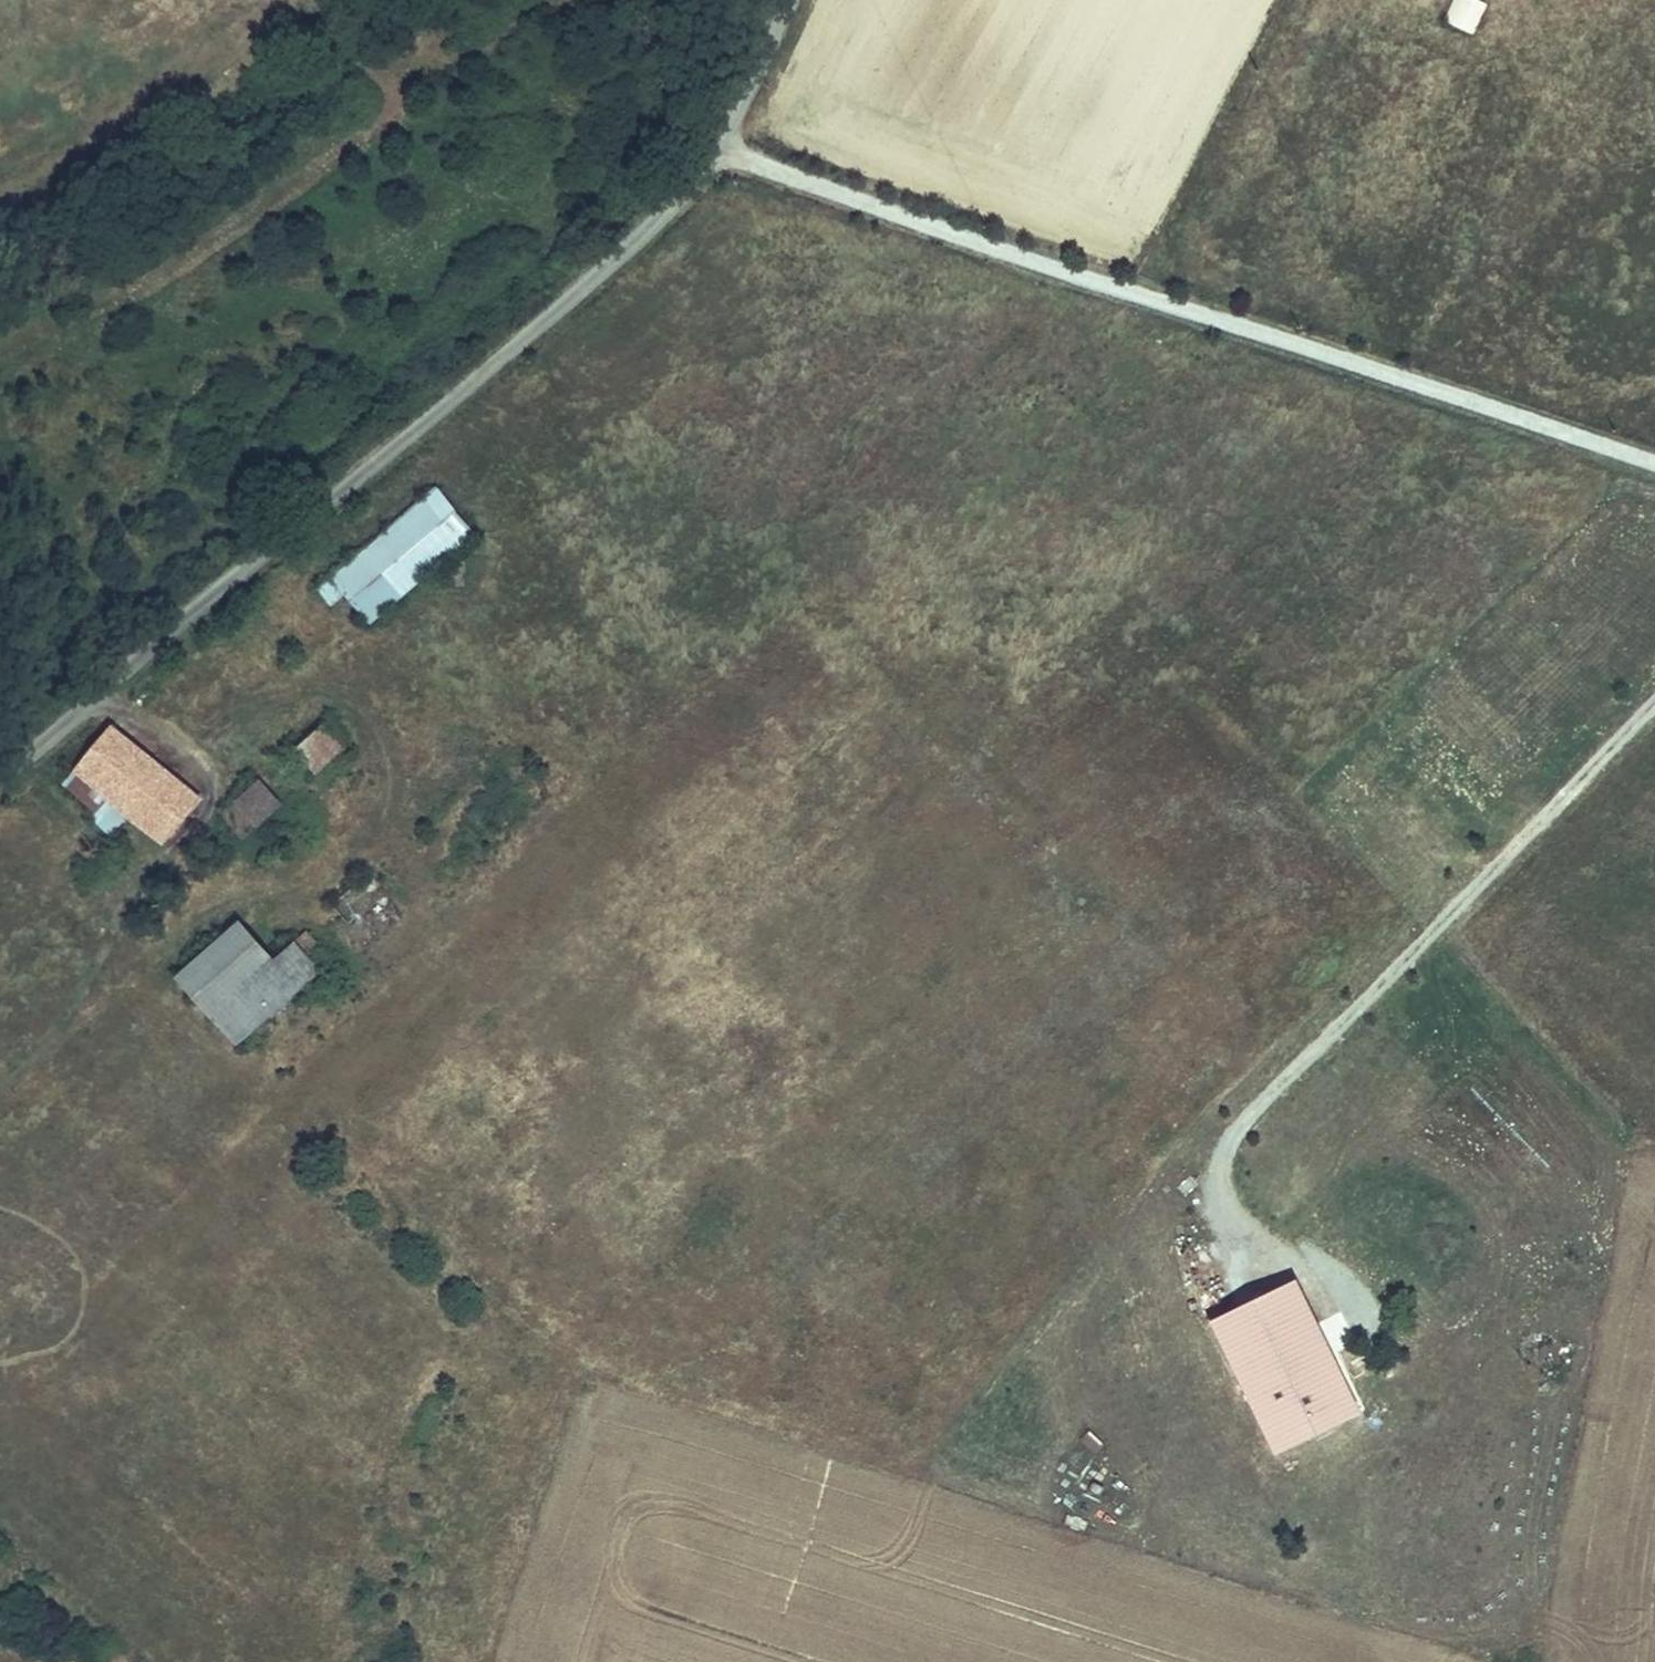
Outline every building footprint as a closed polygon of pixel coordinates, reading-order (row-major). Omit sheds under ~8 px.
[(1441,20),(1471,35),(1487,3),(1480,0),(1451,0),(1441,20)] [(434,486),(317,586),(336,608),(350,596),(375,625),(477,537),(434,486)] [(120,725),(68,786),(108,820),(123,803),(170,844),(207,800),(120,725)] [(269,773),(320,832),(351,805),(300,747),(269,773)] [(281,804),(263,780),(219,815),(237,838),(281,804)] [(178,979),(209,1014),(277,955),(246,920),(178,979)] [(277,955),(209,1014),(233,1042),(327,961),(316,949),(325,941),(311,925),(277,955)] [(1278,1451),(1358,1413),(1296,1283),(1216,1322),(1278,1451)]
